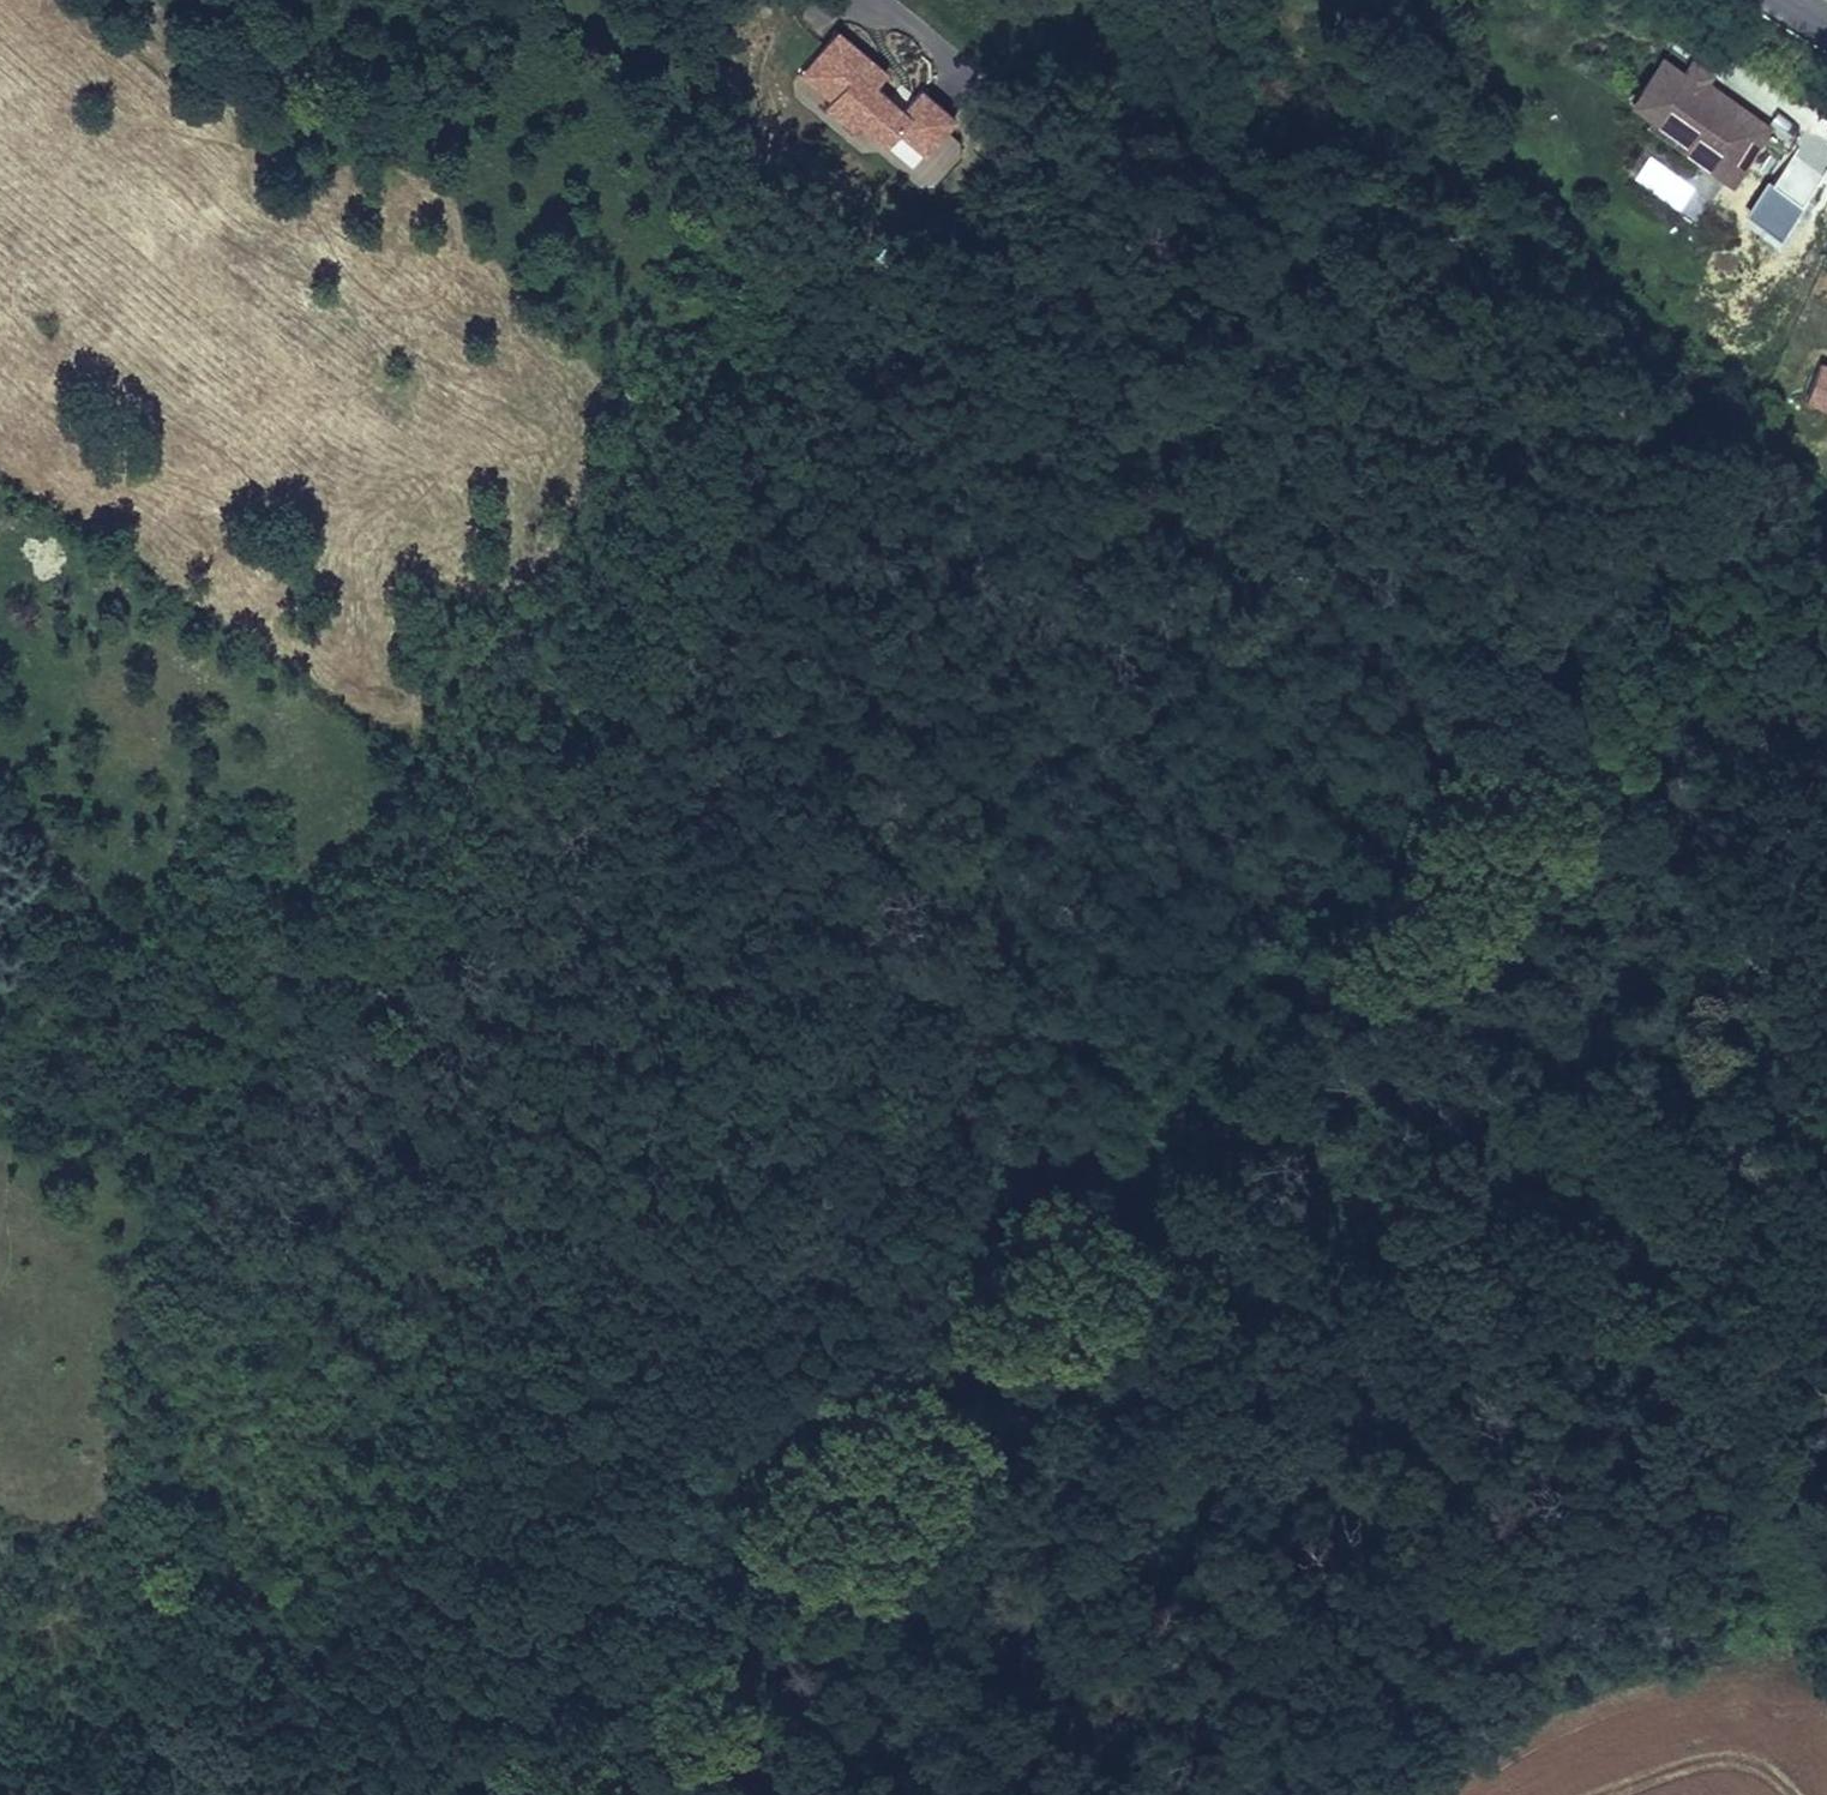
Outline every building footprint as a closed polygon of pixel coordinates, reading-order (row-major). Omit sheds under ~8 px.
[(873,88),(885,72),(832,30),(790,84),(929,191),(962,149),(942,134),(953,119),(916,90),(901,110),(873,88)] [(1620,111),(1731,183),(1772,120),(1685,63),(1682,69),(1658,53),(1620,111)] [(1634,175),(1681,212),(1698,191),(1651,153),(1634,175)]
